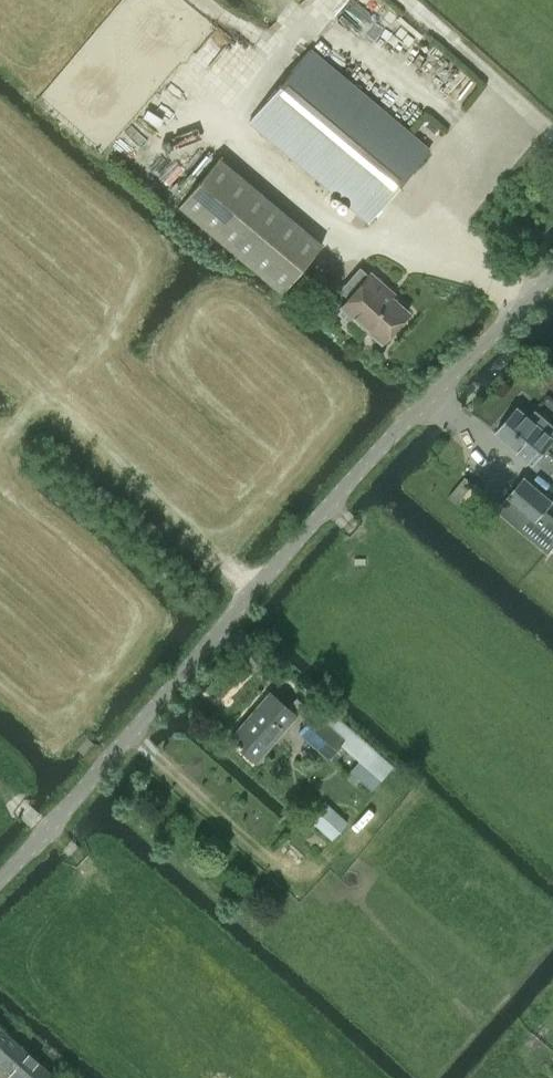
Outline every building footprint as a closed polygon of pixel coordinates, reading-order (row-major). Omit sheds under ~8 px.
[(428,150),(308,49),(248,120),(368,221),(428,150)] [(320,244),(217,157),(177,205),(280,292),(320,244)] [(341,308),(337,313),(348,323),(352,317),(380,342),(407,312),(379,288),(382,284),(369,273),(368,274),(359,266),(349,278),(358,286),(340,306),(341,308)] [(496,429),(534,462),(536,459),(545,449),(552,441),(552,423),(536,408),(529,417),(517,406),(496,429)] [(524,475),(508,496),(536,520),(552,500),(552,498),(524,475)] [(255,762),(296,715),(269,692),(229,738),(255,762)] [(314,714),(298,732),(327,757),(333,763),(344,750),(338,745),(339,743),(358,760),(371,745),(324,703),(314,714)] [(310,822),(331,839),(347,821),(326,803),(310,822)] [(36,1061),(37,1061),(0,1028),(0,1064),(16,1077),(56,1077),(36,1061)]
